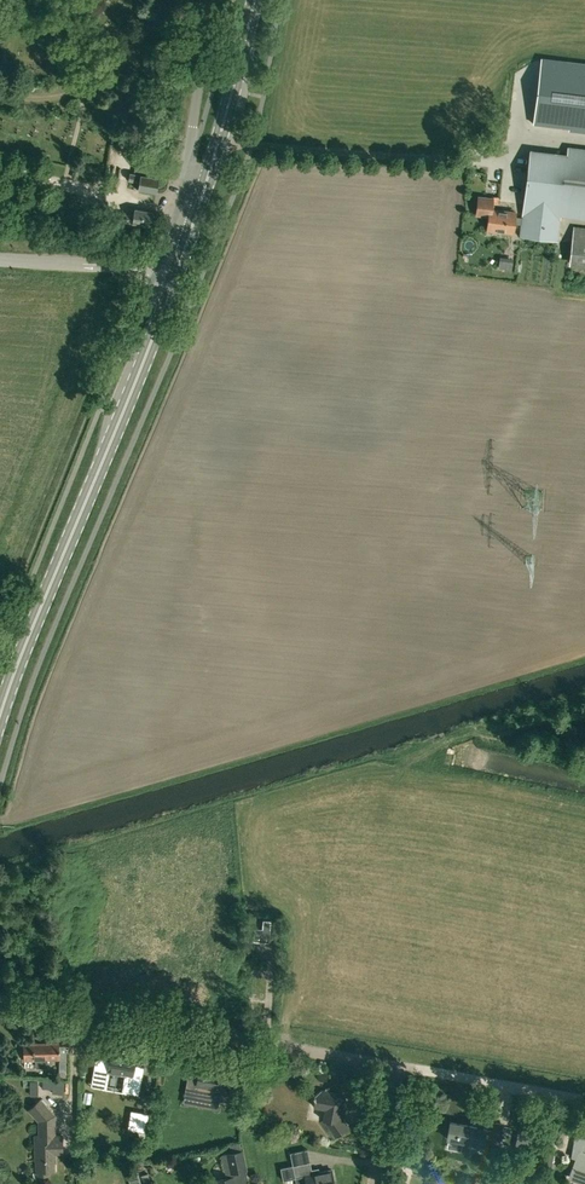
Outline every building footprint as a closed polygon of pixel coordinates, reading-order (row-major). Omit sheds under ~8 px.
[(536,123),(584,130),(584,64),(544,58),(536,123)] [(530,151),(522,217),(516,217),(517,213),(492,210),(493,204),(498,205),(499,197),(492,196),(492,198),(490,197),(489,198),(478,197),(476,215),(489,216),(487,230),(514,233),(515,224),(521,224),(520,236),(557,241),(560,216),(584,219),(584,149),(568,147),(568,155),(530,151)] [(138,189),(156,192),(157,185),(159,177),(148,176),(150,167),(135,165),(133,174),(130,173),(129,181),(139,183),(138,189)] [(123,213),(122,221),(150,226),(153,211),(135,208),(134,215),(123,213)] [(569,261),(584,263),(584,228),(574,227),(569,261)] [(271,942),(273,920),(265,920),(265,928),(257,928),(256,941),(271,942)] [(24,1059),(36,1059),(36,1068),(48,1067),(48,1059),(60,1058),(59,1043),(56,1043),(56,1037),(46,1037),(46,1043),(23,1043),(24,1059)] [(112,1051),(110,1061),(97,1058),(93,1085),(108,1088),(111,1072),(126,1074),(123,1091),(138,1094),(143,1067),(135,1066),(137,1056),(112,1051)] [(189,1071),(185,1094),(194,1095),(219,1100),(236,1103),(237,1097),(240,1082),(224,1079),(226,1071),(204,1068),(203,1074),(198,1073),(189,1071)] [(38,1080),(30,1080),(30,1096),(38,1096),(38,1080)] [(43,1081),(43,1090),(52,1091),(53,1093),(64,1093),(66,1082),(43,1081)] [(322,1089),(313,1095),(315,1097),(314,1105),(326,1108),(324,1120),(329,1125),(337,1137),(350,1127),(342,1116),(346,1093),(322,1089)] [(55,1115),(40,1099),(29,1110),(39,1121),(39,1135),(35,1135),(35,1159),(36,1159),(37,1170),(38,1170),(38,1174),(48,1174),(48,1170),(54,1170),(54,1162),(55,1162),(55,1115)] [(145,1132),(149,1114),(141,1112),(139,1122),(129,1120),(128,1129),(145,1132)] [(488,1129),(483,1128),(484,1125),(478,1124),(477,1127),(451,1121),(447,1138),(484,1145),(485,1139),(500,1142),(503,1124),(495,1122),(493,1130),(488,1129)] [(519,1129),(516,1145),(533,1149),(536,1132),(519,1129)] [(145,1140),(146,1133),(145,1132),(138,1131),(137,1138),(145,1140)] [(569,1178),(584,1183),(584,1138),(576,1137),(573,1149),(572,1157),(577,1158),(572,1171),(569,1178)] [(544,1146),(540,1164),(551,1166),(554,1148),(544,1146)] [(242,1148),(227,1151),(231,1171),(247,1168),(242,1148)] [(313,1173),(311,1162),(293,1165),(297,1183),(335,1183),(332,1169),(313,1173)] [(233,1175),(226,1176),(224,1177),(214,1179),(215,1183),(235,1183),(233,1175)]
